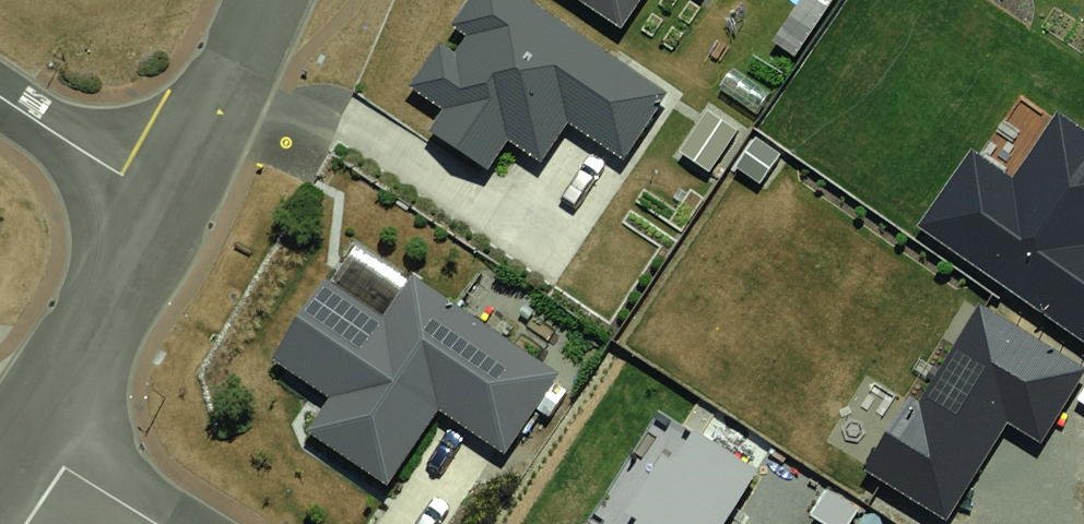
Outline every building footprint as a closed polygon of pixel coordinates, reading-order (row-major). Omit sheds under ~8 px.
[(529,0),(469,0),(409,87),(442,109),(427,131),(487,172),(508,141),(539,162),(570,118),(622,153),(664,92),(529,0)] [(622,28),(640,0),(580,0),(622,28)] [(918,224),(1083,340),(1083,130),(1058,112),(1012,177),(971,148),(918,224)] [(328,276),(273,358),(330,397),(307,430),(387,484),(439,406),(505,451),(559,371),(410,271),(383,312),(328,276)] [(868,467),(945,515),(1006,417),(1041,439),(1083,370),(1083,369),(979,304),(919,400),(912,396),(868,467)] [(660,408),(583,523),(722,523),(757,471),(660,408)]
